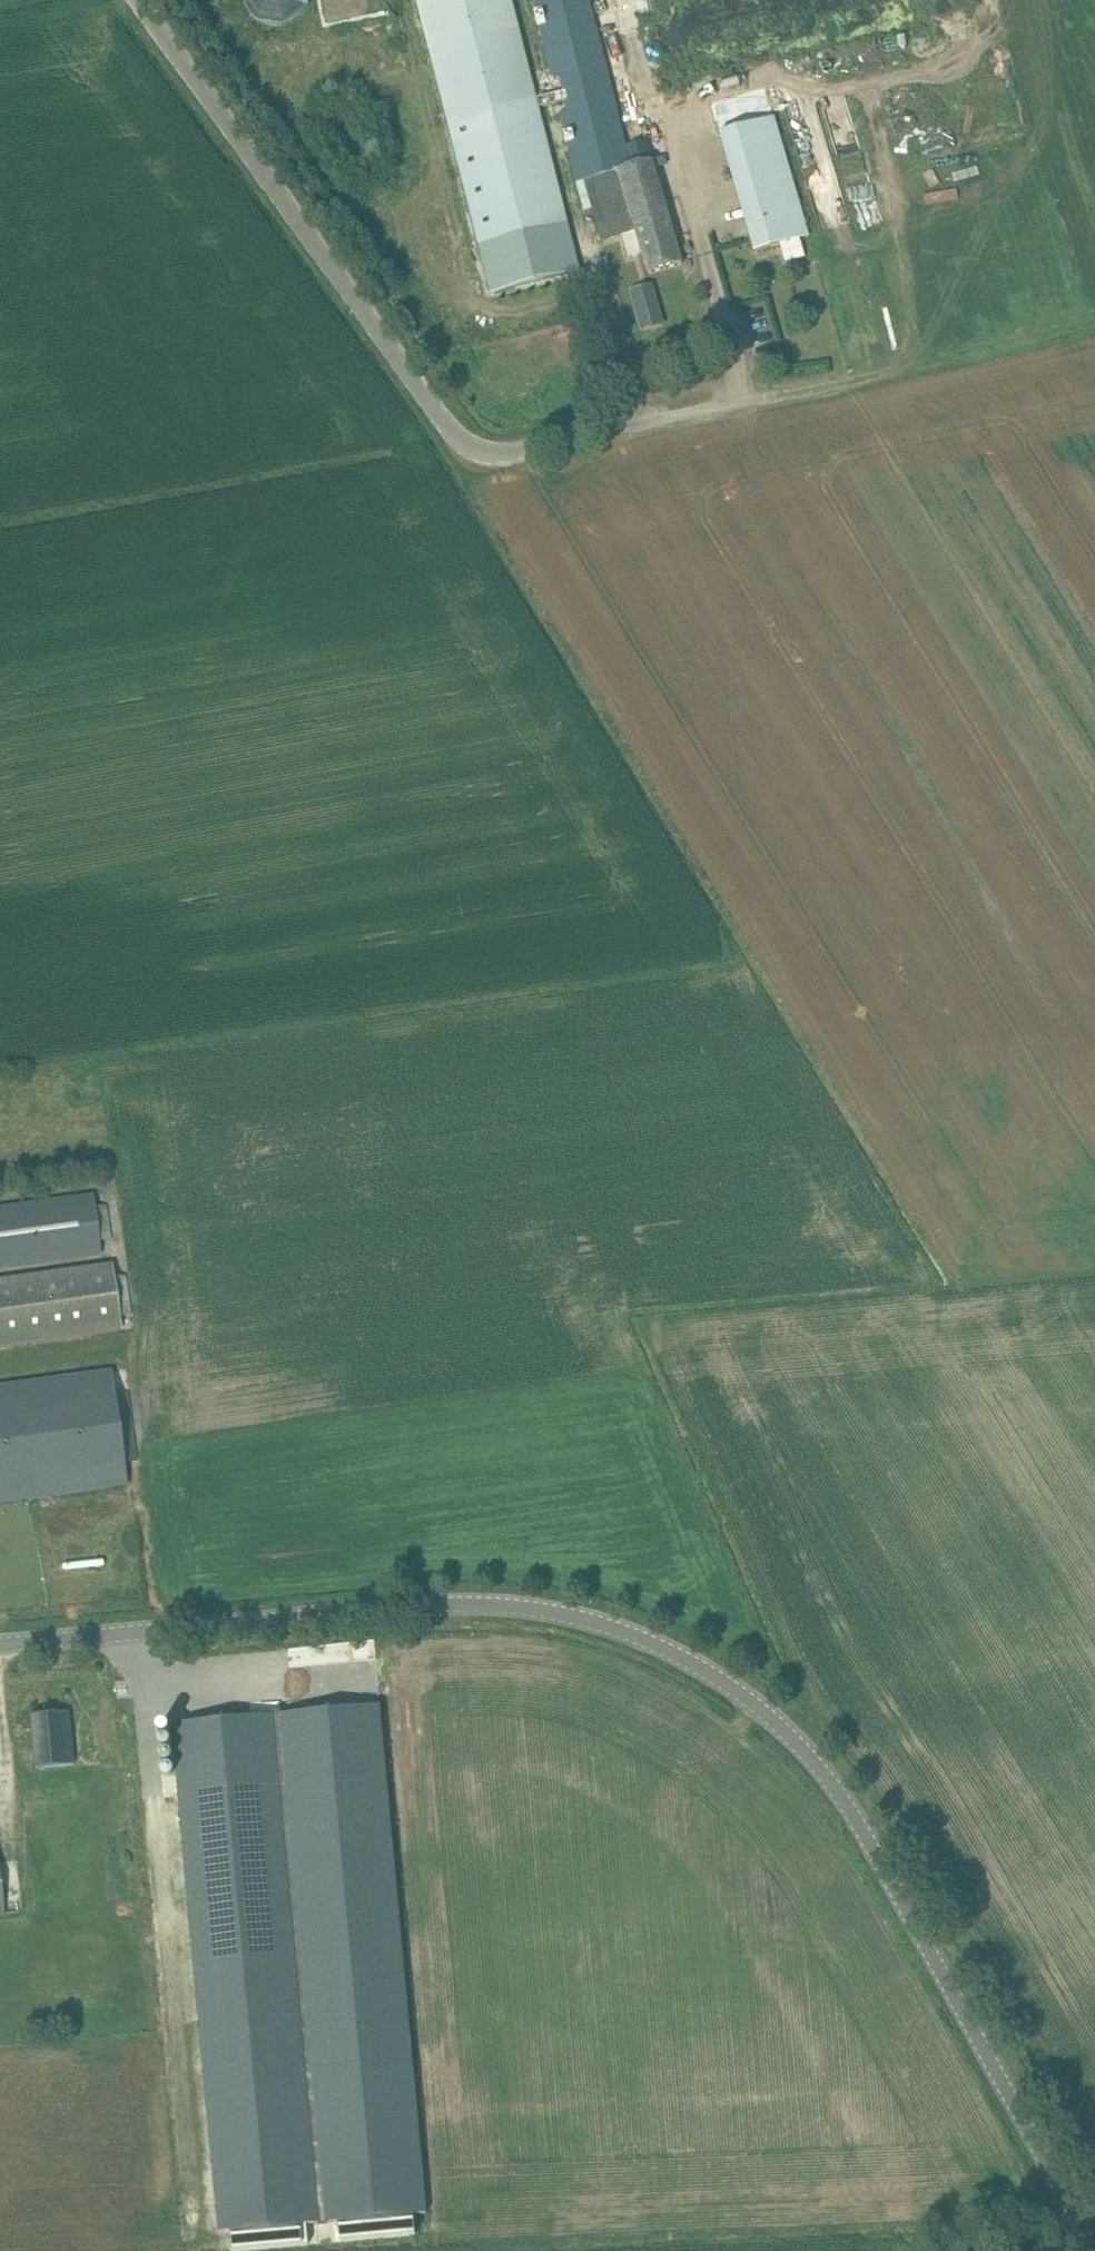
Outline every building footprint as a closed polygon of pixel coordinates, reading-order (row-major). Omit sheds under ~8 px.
[(258,21),(286,25),(308,8),(309,0),(241,0),(258,21)] [(427,37),(448,120),(479,244),(491,291),(564,273),(580,269),(568,221),(539,107),(563,100),(585,179),(603,241),(618,237),(623,235),(629,256),(642,252),(648,273),(683,264),(649,142),(628,147),(617,108),(590,0),(539,0),(561,92),(537,98),(512,0),(417,0),(427,37)] [(774,116),(720,132),(755,251),(780,244),(786,263),(805,257),(800,238),(809,235),(774,116)] [(101,1256),(92,1194),(0,1207),(0,1270),(101,1256)] [(120,1330),(111,1264),(0,1279),(0,1347),(120,1330)] [(132,1483),(116,1371),(0,1387),(0,1501),(132,1483)] [(380,1705),(174,1724),(221,2232),(233,2231),(234,2250),(310,2243),(308,2224),(340,2221),(342,2240),(417,2233),(415,2214),(428,2213),(380,1705)] [(34,1769),(73,1766),(68,1712),(30,1716),(34,1769)]
